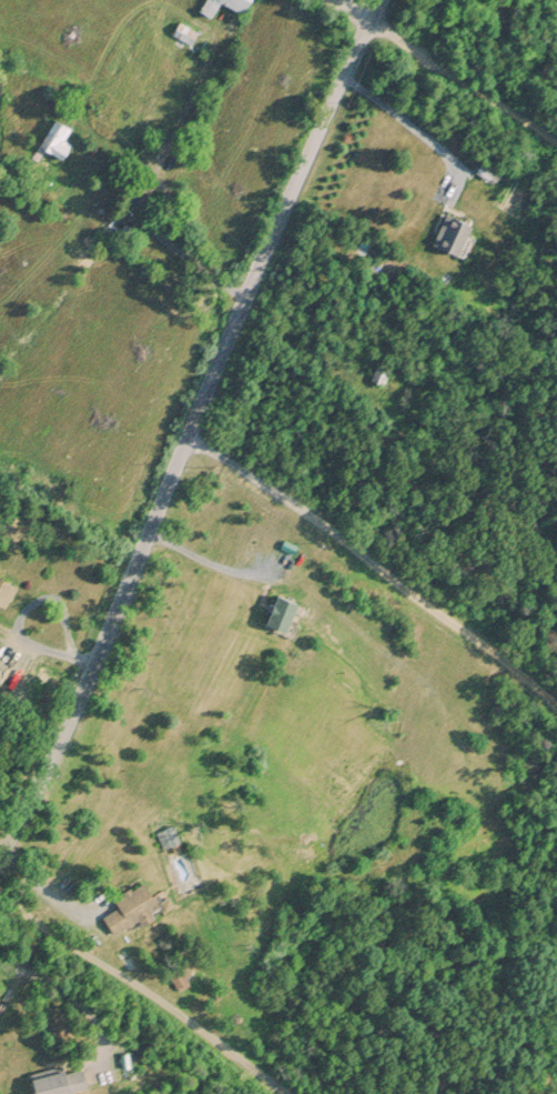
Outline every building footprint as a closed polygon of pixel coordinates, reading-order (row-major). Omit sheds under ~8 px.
[(195,7),(208,13),(215,0),(199,0),(195,7)] [(240,9),(245,0),(221,0),(240,9)] [(74,127),(49,115),(29,156),(54,168),(74,127)] [(472,219),(442,208),(429,243),(459,254),(472,219)] [(14,584),(0,577),(0,604),(4,606),(14,584)] [(294,600),(269,591),(258,619),(283,629),(294,600)] [(163,845),(176,838),(169,823),(156,829),(163,845)] [(156,906),(140,878),(110,895),(116,904),(100,913),(110,932),(156,906)] [(83,1083),(78,1062),(24,1075),(29,1093),(39,1093),(83,1083)]
